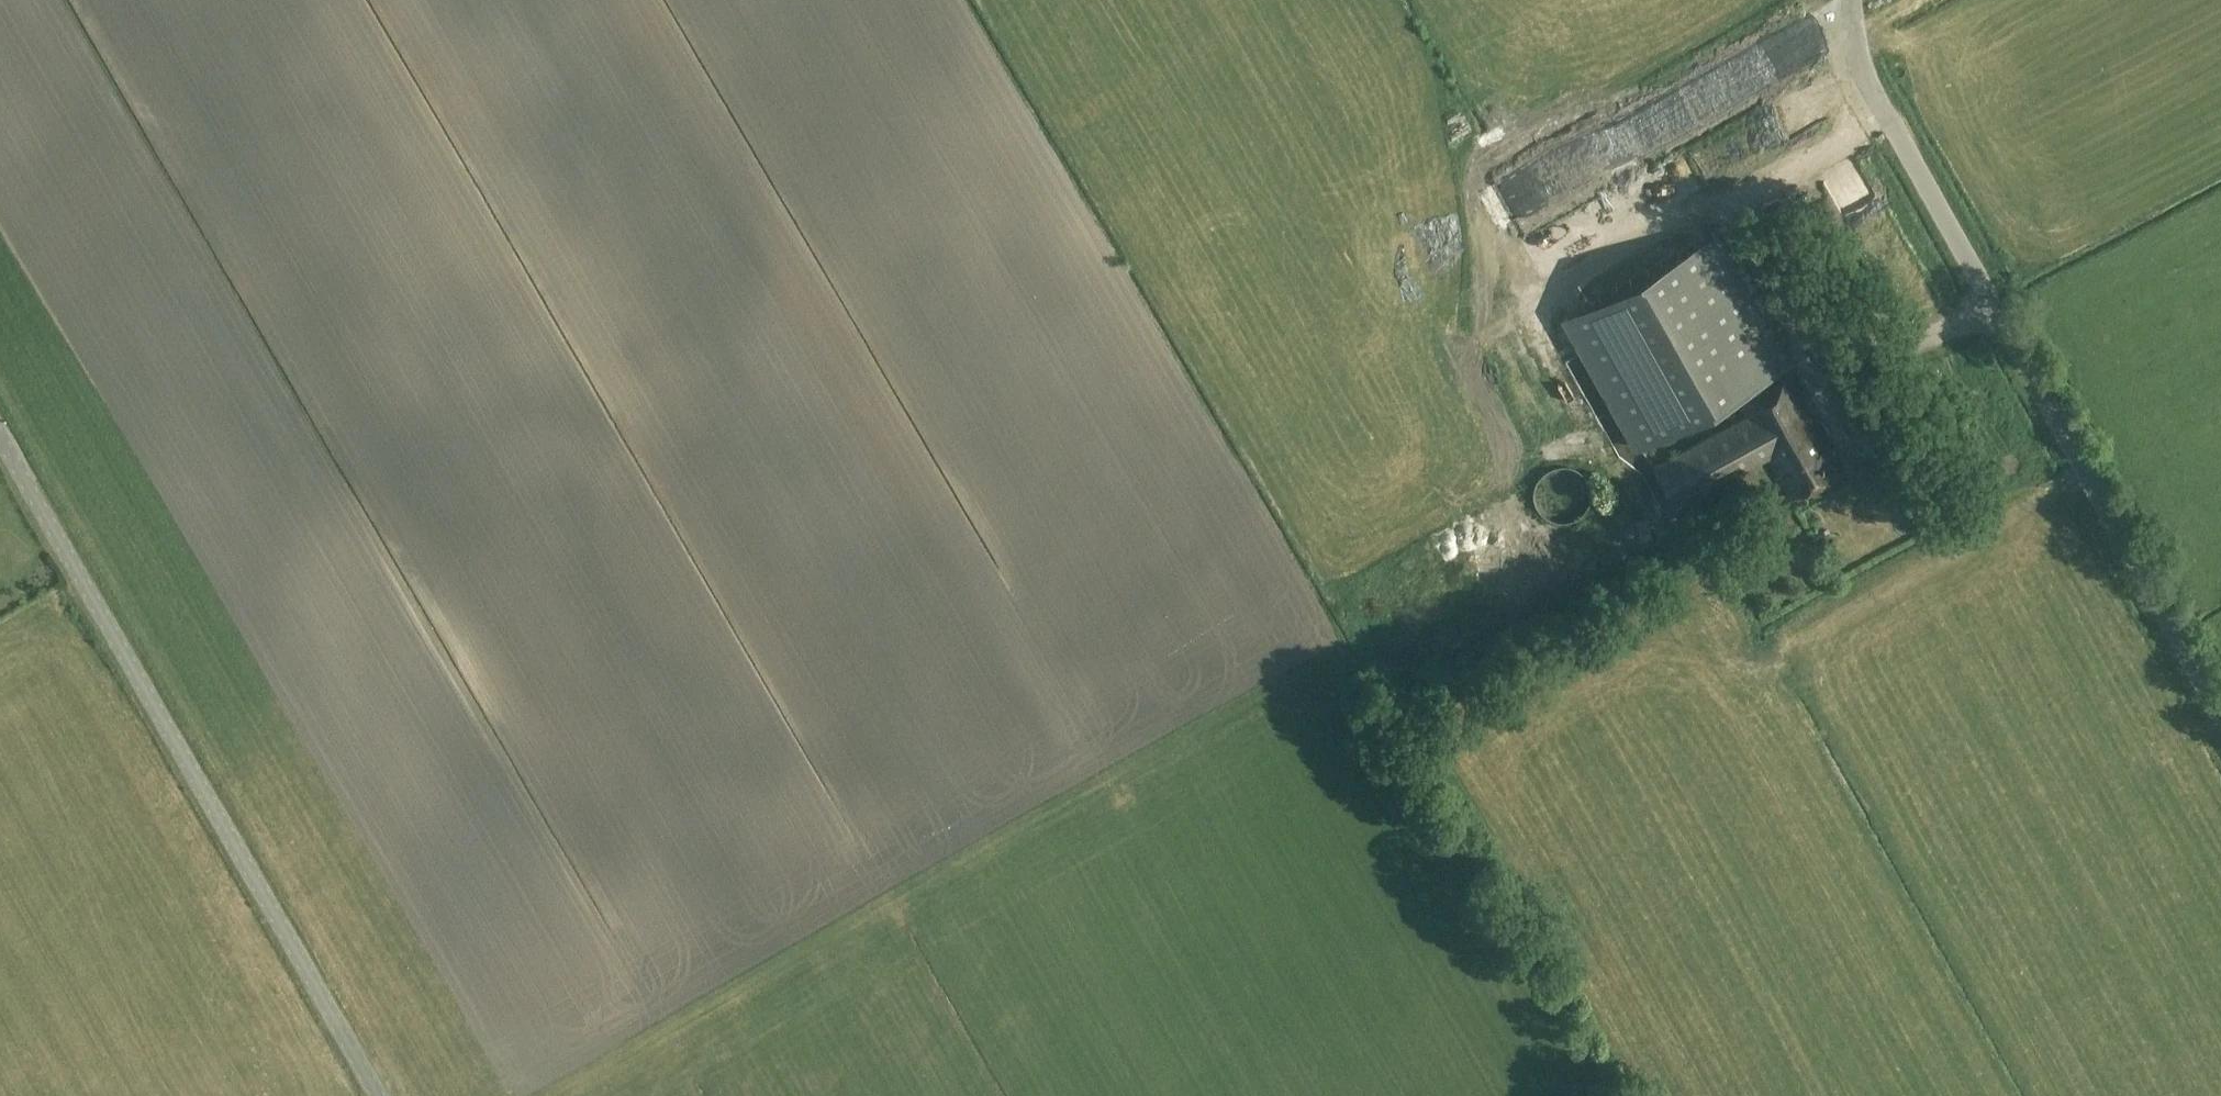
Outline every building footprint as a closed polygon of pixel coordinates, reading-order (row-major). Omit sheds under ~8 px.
[(1811,64),(1828,56),(1810,19),(1793,27),(1811,64)] [(1842,143),(1806,167),(1818,184),(1854,159),(1842,143)] [(1835,185),(1848,203),(1870,187),(1857,169),(1835,185)] [(1713,232),(1565,315),(1639,447),(1750,385),(1754,391),(1762,387),(1758,380),(1787,364),(1713,232)] [(1832,372),(1846,374),(1850,347),(1836,345),(1832,372)] [(1673,508),(1675,507),(1684,523),(1712,507),(1703,491),(1766,458),(1788,500),(1842,471),(1813,418),(1807,422),(1798,405),(1804,401),(1788,372),(1762,387),(1754,391),(1735,401),(1743,417),(1651,467),(1673,508)] [(1554,523),(1566,524),(1577,520),(1585,512),(1590,502),(1591,491),(1587,480),(1580,472),(1570,467),(1560,465),(1549,468),(1541,474),(1535,483),(1532,495),(1535,507),(1543,517),(1554,523)]
